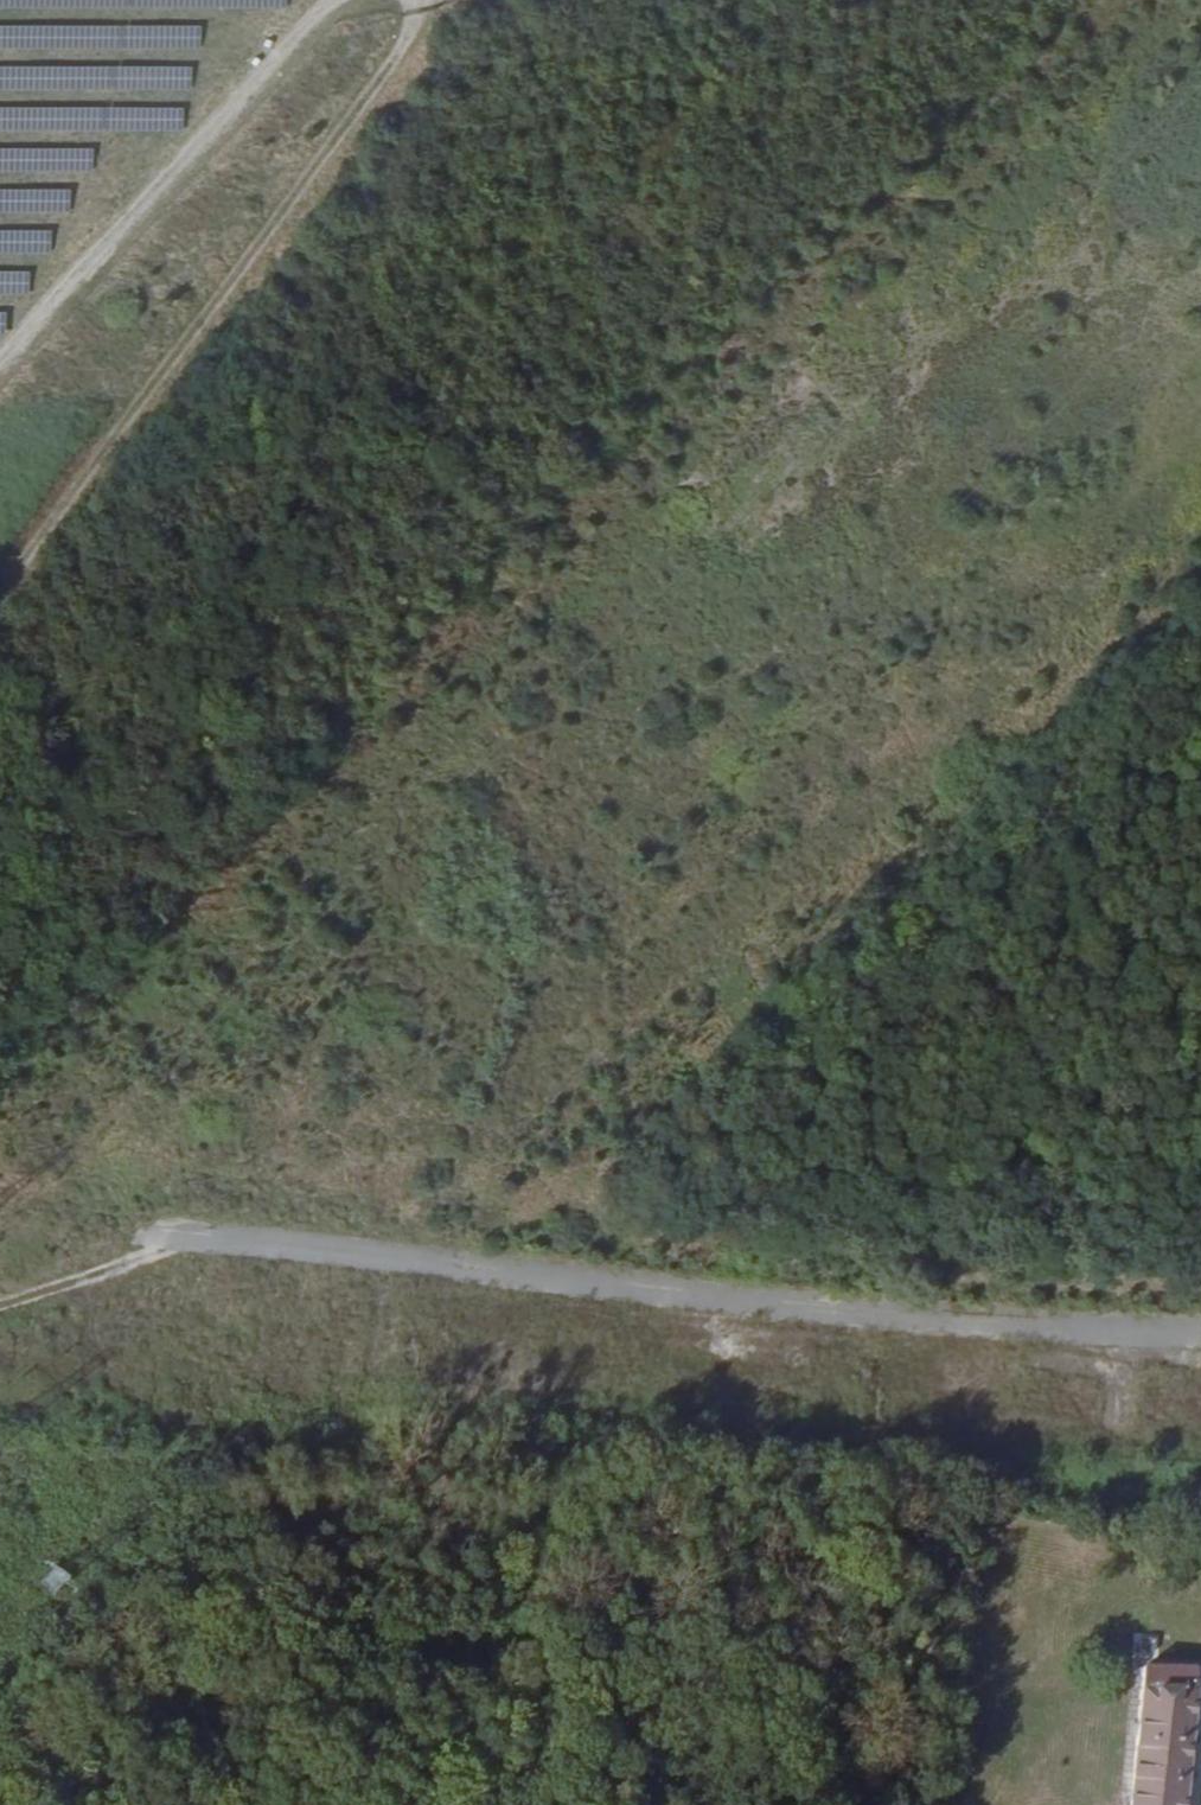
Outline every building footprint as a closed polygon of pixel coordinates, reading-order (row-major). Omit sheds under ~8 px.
[(1142,1680),(1192,1683),(1193,1674),(1143,1671),(1142,1680)] [(1142,1693),(1192,1697),(1192,1683),(1142,1680),(1142,1693)] [(1192,1697),(1142,1693),(1140,1693),(1131,1804),(1182,1804),(1192,1697)]
